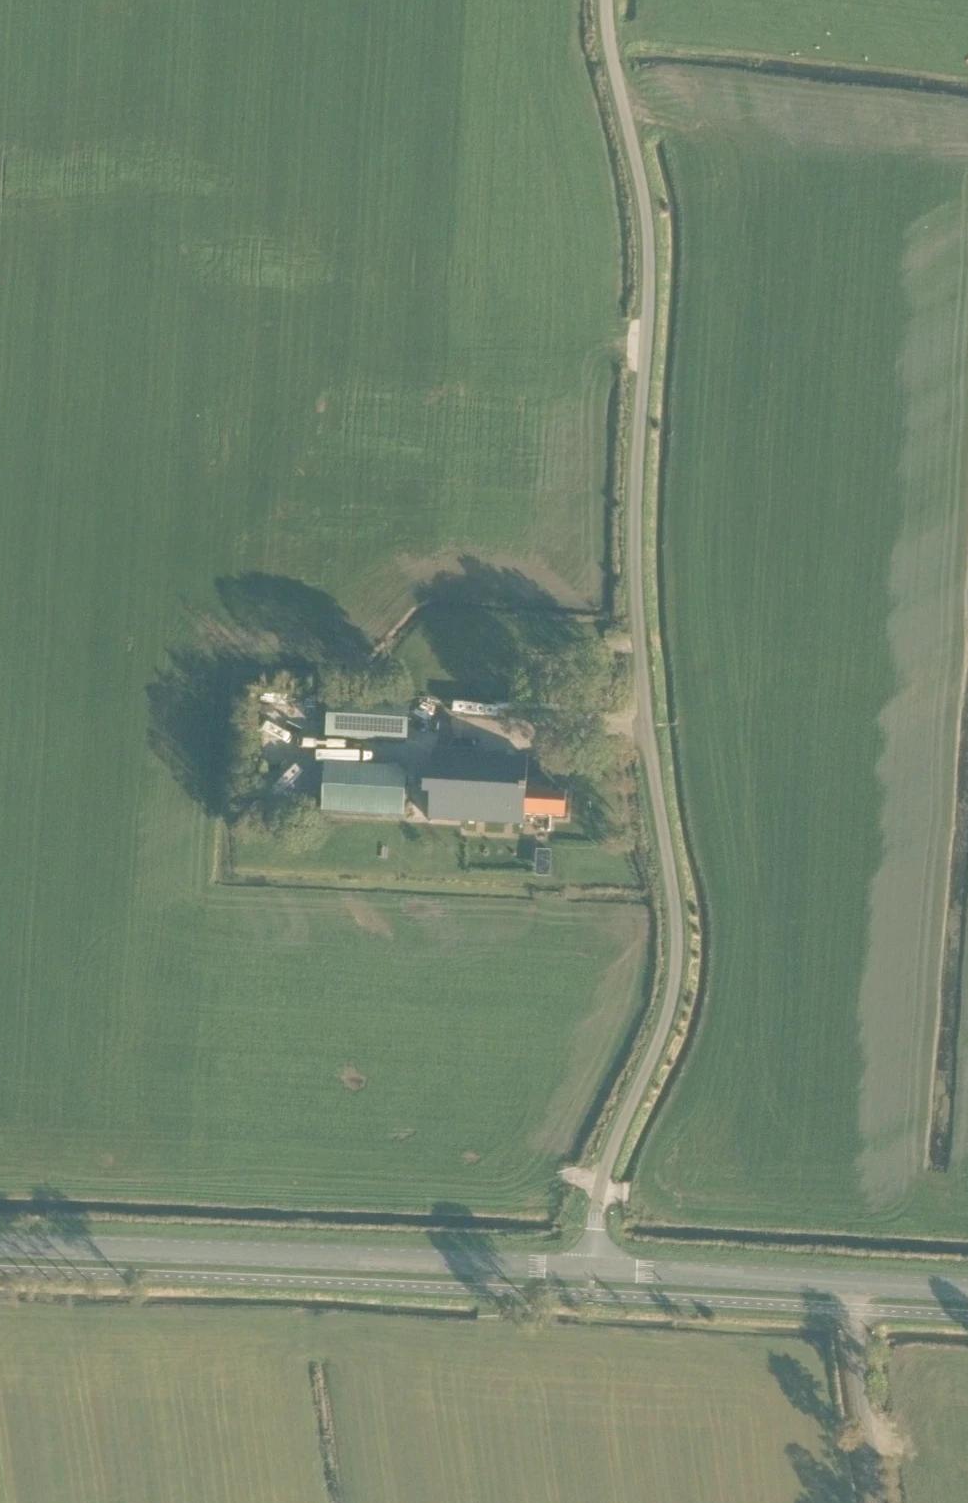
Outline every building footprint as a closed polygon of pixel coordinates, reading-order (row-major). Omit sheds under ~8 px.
[(449,678),(444,703),(487,710),(489,696),(477,694),(479,683),(449,678)] [(409,701),(327,696),(325,736),(406,742),(409,701)] [(527,759),(430,752),(426,818),(523,824),(524,815),(563,817),(564,795),(550,794),(550,789),(538,788),(539,780),(525,779),(527,759)] [(407,767),(325,763),(322,814),(404,818),(407,767)]
